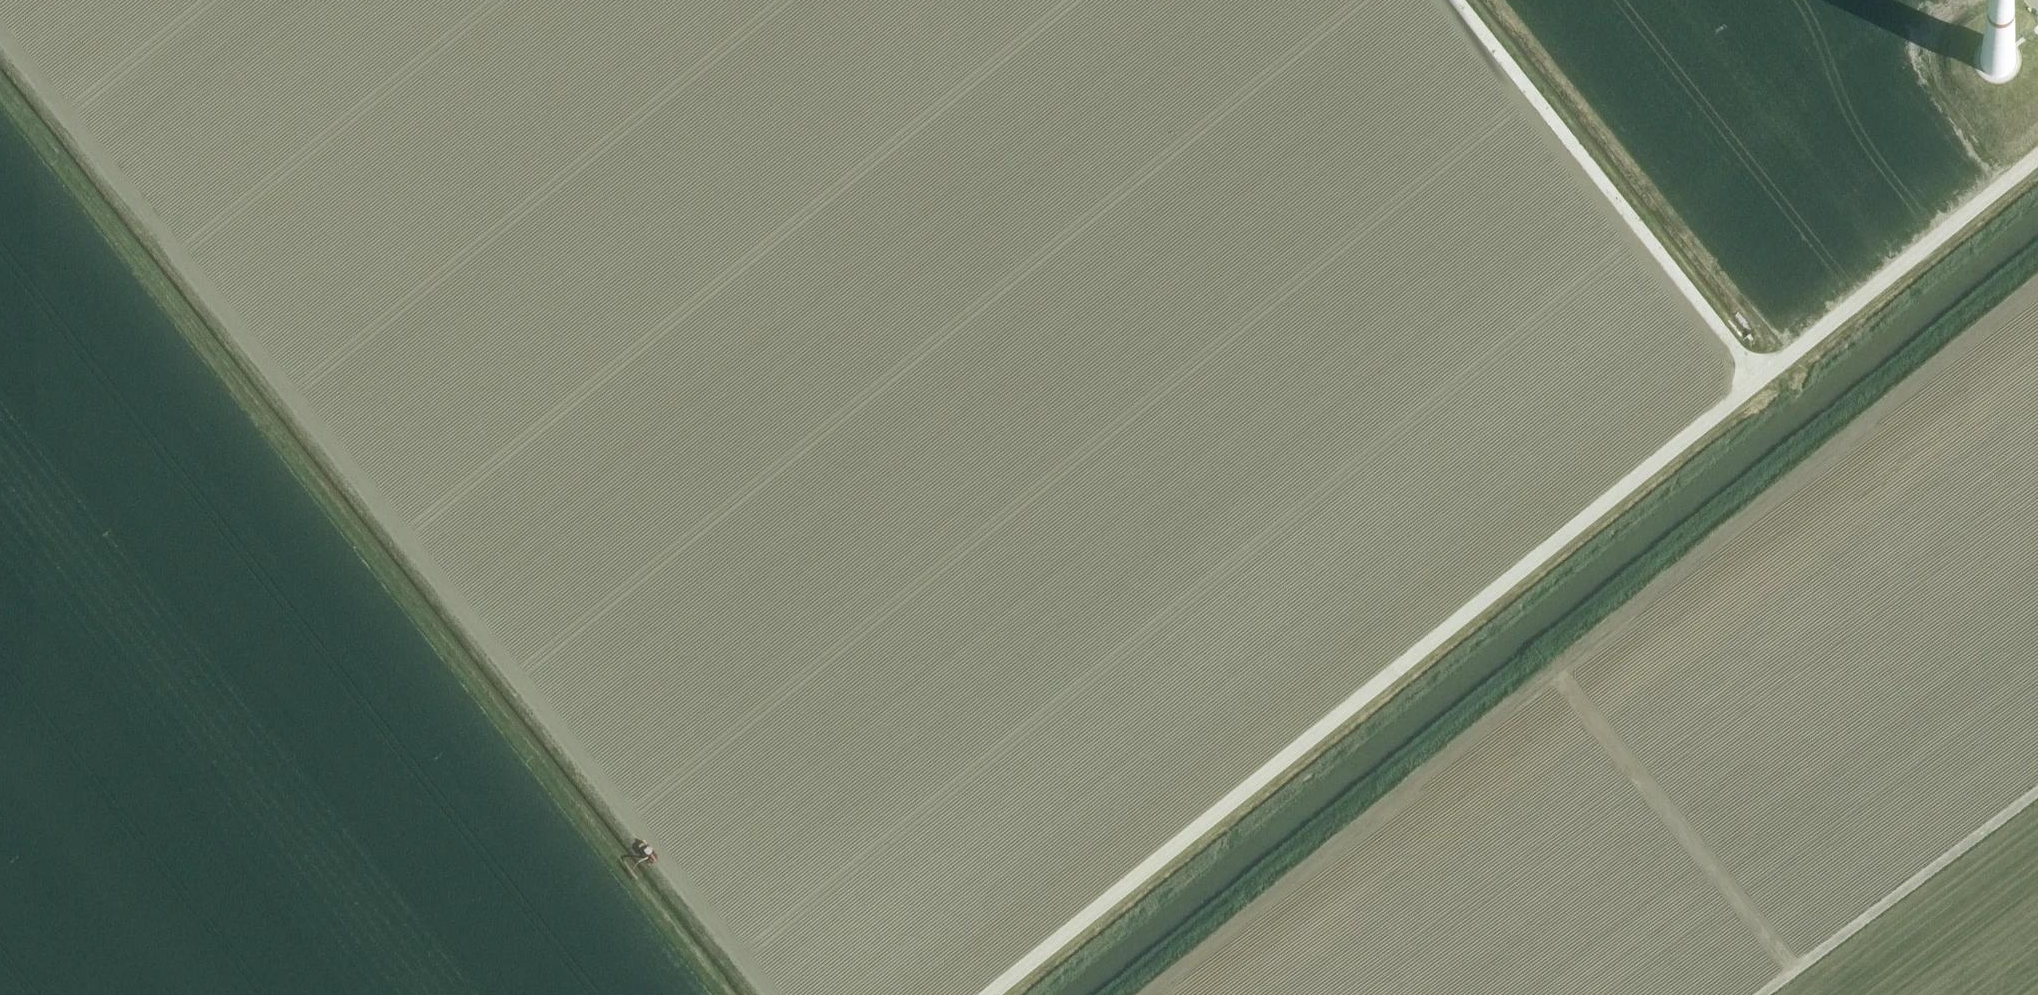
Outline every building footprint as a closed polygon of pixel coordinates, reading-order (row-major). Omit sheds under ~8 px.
[(2017,65),(2017,62),(2017,60),(2017,57),(2016,55),(2015,53),(2014,51),(2012,49),(2010,47),(2008,45),(2006,44),(2004,43),(2001,43),(1999,42),(1996,42),(1994,43),(1991,43),(1989,44),(1987,45),(1985,47),(1983,49),(1981,51),(1980,53),(1979,55),(1978,57),(1978,60),(1977,62),(1978,65),(1978,67),(1979,70),(1980,72),(1981,74),(1983,76),(1985,78),(1987,79),(1989,80),(1991,81),(1994,82),(1996,82),(1999,82),(2001,82),(2004,81),(2006,80),(2008,79),(2010,78),(2012,76),(2014,74),(2015,72),(2016,70),(2017,67),(2017,65)]
